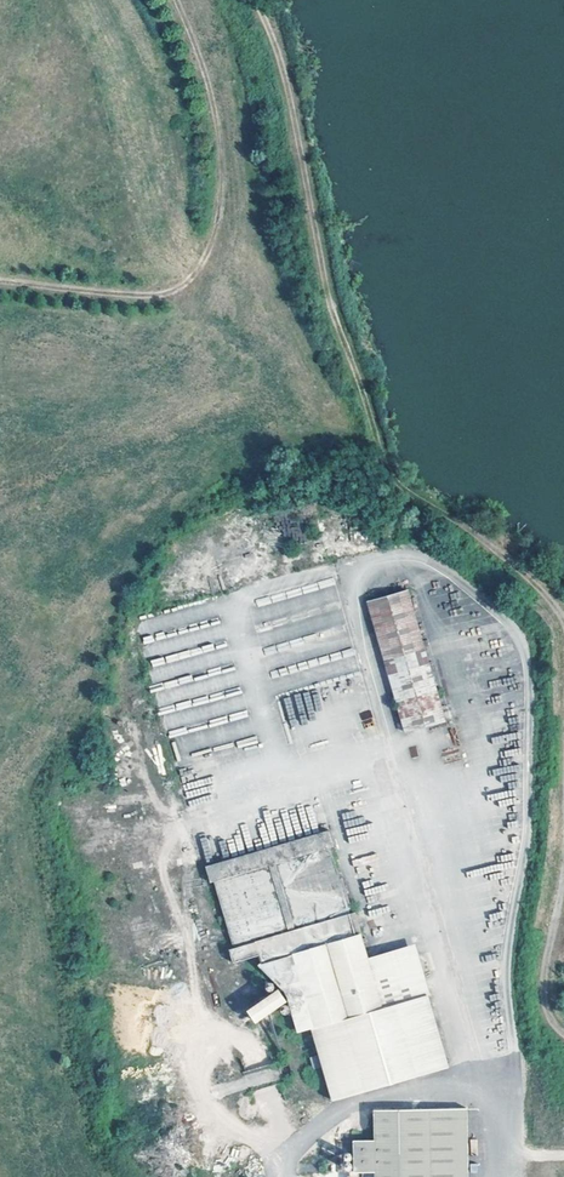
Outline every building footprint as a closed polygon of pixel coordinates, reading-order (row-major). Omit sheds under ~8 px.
[(408,590),(366,602),(403,733),(428,726),(434,743),(452,738),(408,590)] [(370,710),(360,713),(365,728),(375,724),(370,710)] [(361,965),(351,930),(348,931),(322,842),(325,840),(320,826),(197,861),(201,875),(205,875),(225,942),(248,936),(254,955),(268,952),(290,1026),(301,1022),(305,1036),(293,1040),(309,1094),(425,1062),(428,1066),(439,1064),(403,936),(371,945),(375,961),(361,965)] [(350,842),(365,839),(364,833),(349,836),(350,842)] [(369,917),(388,912),(386,906),(368,911),(369,917)] [(373,1109),(375,1139),(354,1140),(353,1171),(375,1171),(375,1176),(469,1176),(468,1108),(373,1109)]
